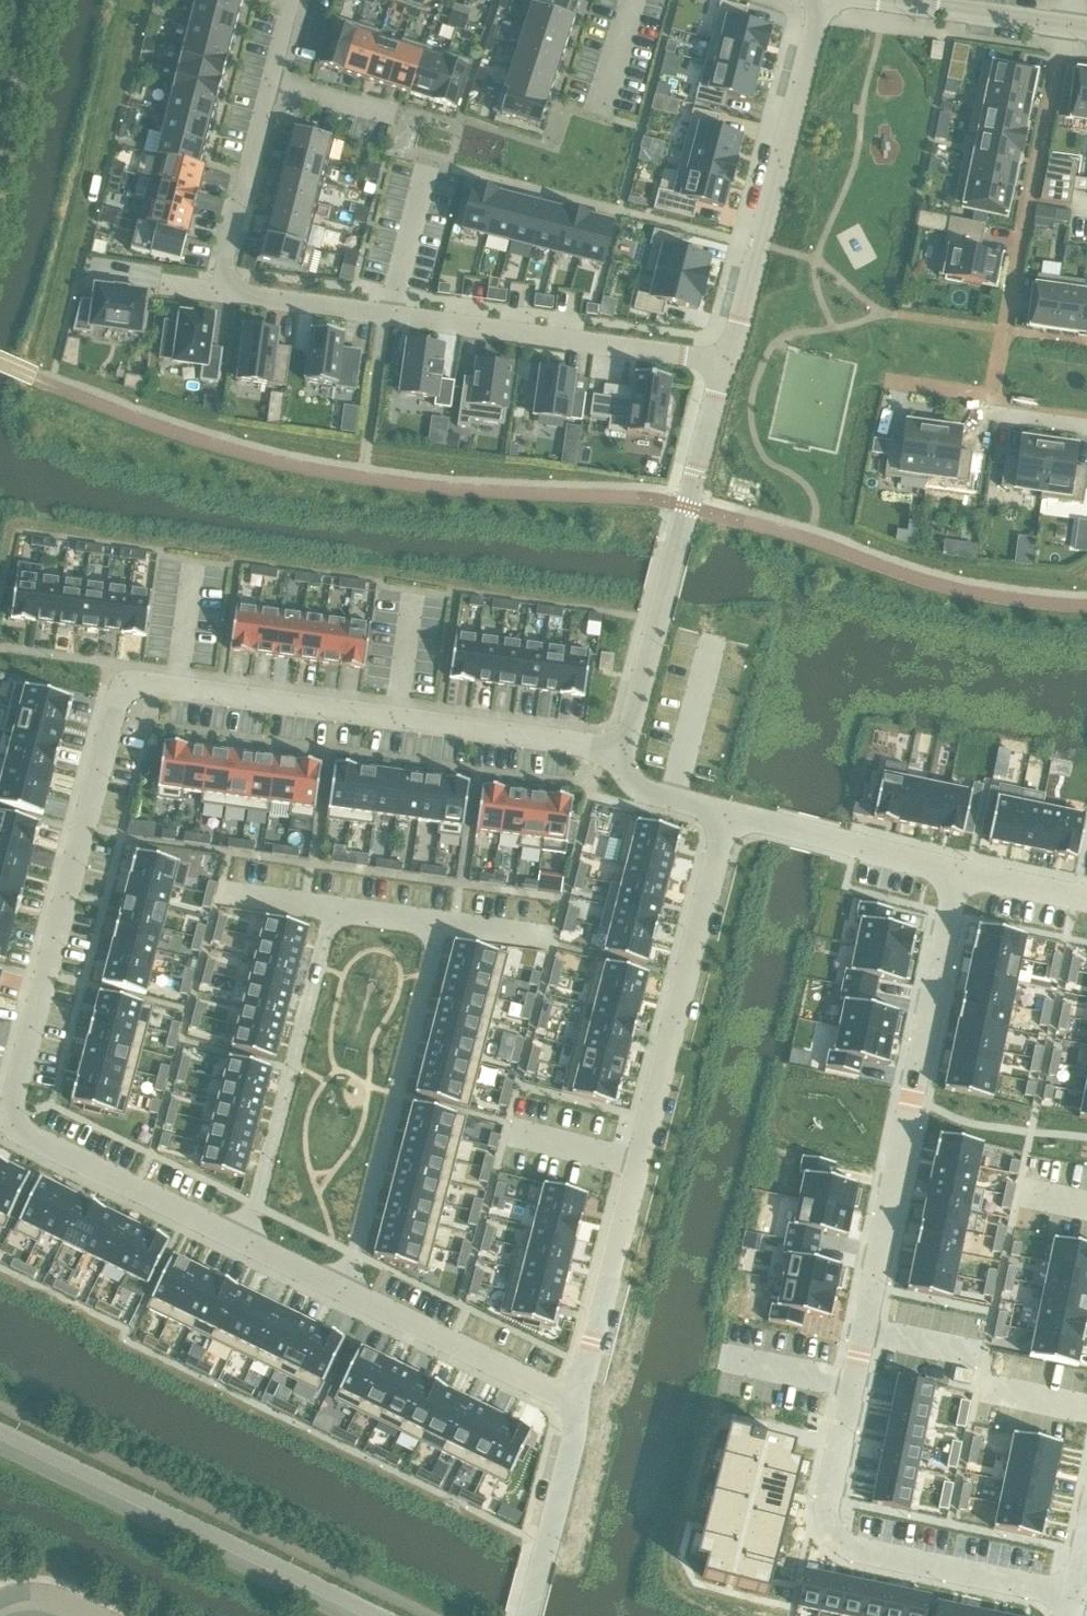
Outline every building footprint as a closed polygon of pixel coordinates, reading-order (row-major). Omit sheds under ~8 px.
[(167,0),(158,0),(156,8),(164,10),(167,0)] [(194,2),(240,15),(244,0),(195,0),(194,2)] [(498,8),(505,10),(509,0),(500,0),(498,8)] [(528,4),(575,19),(575,18),(572,17),(577,0),(529,0),(528,4)] [(194,2),(188,24),(234,37),(240,15),(194,2)] [(720,2),(710,40),(763,53),(762,54),(764,55),(770,30),(744,23),(748,9),(720,2)] [(531,6),(524,26),(568,40),(575,19),(528,4),(527,5),(531,6)] [(401,14),(410,17),(412,10),(404,7),(401,14)] [(412,10),(410,17),(418,20),(420,12),(412,10)] [(450,18),(458,21),(460,14),(452,11),(450,18)] [(460,14),(458,21),(466,24),(469,17),(460,14)] [(319,65),(342,72),(357,25),(334,17),(319,65)] [(447,26),(455,28),(458,21),(450,18),(447,26)] [(458,21),(455,28),(464,31),(466,24),(458,21)] [(188,24),(182,46),(228,59),(234,37),(188,24)] [(342,72),(365,80),(380,32),(357,25),(342,72)] [(492,25),(488,38),(496,40),(500,28),(492,25)] [(151,26),(148,38),(156,41),(160,28),(151,26)] [(524,26),(517,47),(561,61),(568,40),(524,26)] [(380,32),(365,80),(387,87),(402,39),(401,42),(380,35),(381,33),(380,32)] [(156,41),(148,38),(145,51),(153,53),(156,41)] [(496,40),(488,38),(484,50),(492,52),(496,40)] [(387,87),(410,94),(425,47),(402,39),(387,87)] [(710,40),(704,63),(757,76),(762,54),(763,53),(710,40)] [(668,41),(665,52),(674,55),(677,43),(668,41)] [(932,42),(930,58),(942,60),(944,43),(932,42)] [(182,46),(177,68),(222,81),(228,59),(182,46)] [(410,94),(432,101),(447,54),(425,47),(410,94)] [(517,47),(510,69),(554,83),(561,61),(517,47)] [(447,54),(432,101),(456,109),(471,61),(447,54)] [(949,67),(947,80),(957,82),(962,82),(965,65),(950,61),(949,67)] [(983,62),(978,86),(1031,97),(1036,73),(983,62)] [(704,63),(694,101),(722,108),(725,94),(750,100),(757,76),(704,63)] [(177,68),(171,90),(217,103),(222,81),(177,68)] [(479,68),(475,80),(482,83),(486,70),(479,68)] [(140,69),(137,82),(145,84),(149,71),(140,69)] [(500,88),(500,89),(547,104),(554,83),(510,69),(504,89),(500,88)] [(1086,121),(1086,72),(1077,71),(1071,119),(1086,121)] [(478,95),(482,83),(475,80),(471,93),(478,95)] [(955,95),(957,82),(947,80),(944,92),(955,95)] [(142,96),(145,84),(137,82),(134,94),(142,96)] [(657,85),(655,95),(669,99),(671,88),(657,85)] [(978,86),(973,109),(1026,120),(1031,97),(978,86)] [(500,89),(492,112),(540,127),(547,104),(500,89)] [(171,90),(165,112),(211,124),(217,103),(171,90)] [(692,109),(683,148),(735,161),(735,160),(741,137),(716,131),(720,116),(692,109)] [(973,109),(968,133),(978,136),(978,134),(1024,144),(1027,131),(1024,130),(1026,120),(973,109)] [(129,112),(126,125),(134,127),(138,114),(129,112)] [(165,112),(159,134),(205,146),(211,124),(165,112)] [(937,126),(948,128),(950,115),(940,113),(937,126)] [(134,127),(126,125),(123,138),(131,140),(134,127)] [(945,141),(948,128),(937,126),(934,139),(945,141)] [(290,127),(284,150),(329,161),(334,139),(290,127)] [(159,134),(154,155),(204,168),(204,167),(200,166),(205,146),(159,134)] [(974,156),(973,158),(1016,166),(1018,157),(1021,157),(1024,144),(978,134),(978,136),(974,156)] [(643,137),(640,149),(649,152),(652,140),(643,137)] [(683,148),(677,171),(729,184),(729,185),(730,186),(737,161),(735,160),(735,161),(683,148)] [(284,150),(279,172),(323,183),(329,161),(284,150)] [(963,154),(958,178),(1012,190),(1016,166),(973,158),(974,156),(963,154)] [(154,156),(148,178),(198,191),(204,168),(154,155),(154,156)] [(930,159),(928,172),(938,174),(941,161),(930,159)] [(116,162),(115,169),(123,171),(125,164),(116,162)] [(368,164),(367,171),(379,174),(381,167),(368,164)] [(121,179),(123,171),(115,169),(113,177),(121,179)] [(377,182),(379,174),(367,171),(365,178),(377,182)] [(658,190),(653,210),(693,220),(698,202),(723,208),(729,185),(729,184),(677,171),(671,193),(658,190)] [(273,193),(318,204),(323,183),(279,172),(273,193)] [(1045,174),(1040,200),(1071,205),(1073,191),(1075,178),(1045,174)] [(139,176),(133,199),(143,201),(192,213),(198,191),(148,178),(139,176)] [(958,178),(953,203),(975,207),(972,221),(985,224),(988,210),(1006,214),(1012,190),(958,178)] [(466,217),(463,230),(486,236),(497,194),(498,194),(499,193),(474,186),(470,200),(468,200),(464,216),(466,217)] [(361,192),(360,199),(367,201),(369,194),(361,192)] [(273,193),(268,215),(312,226),(318,204),(273,193)] [(497,194),(486,236),(509,242),(520,200),(498,194),(497,194)] [(922,199),(920,210),(933,212),(935,202),(922,199)] [(520,200),(509,242),(532,248),(543,206),(520,200)] [(143,201),(137,223),(187,236),(192,213),(143,201)] [(543,206),(532,248),(556,254),(567,210),(565,210),(565,211),(543,206)] [(357,207),(356,214),(368,217),(370,210),(357,207)] [(105,208),(103,215),(116,218),(118,211),(105,208)] [(567,210),(556,254),(579,260),(590,217),(590,218),(590,216),(567,210)] [(1056,211),(1054,221),(1067,223),(1068,213),(1056,211)] [(368,217),(356,214),(354,222),(366,225),(368,217)] [(103,215),(101,223),(114,226),(116,218),(103,215)] [(268,215),(262,237),(314,250),(314,249),(307,247),(312,226),(268,215)] [(590,217),(579,260),(602,266),(613,223),(590,218),(590,217)] [(114,226),(113,228),(127,232),(135,233),(130,250),(180,263),(187,236),(137,223),(130,221),(116,218),(114,226)] [(950,218),(938,276),(946,277),(945,280),(961,284),(962,280),(996,287),(1000,270),(997,269),(999,258),(979,254),(985,225),(950,218)] [(652,246),(646,271),(656,274),(656,273),(705,285),(709,270),(707,270),(710,259),(680,251),(683,237),(654,230),(650,246),(652,246)] [(314,250),(262,237),(256,262),(308,275),(314,250)] [(1065,247),(1064,258),(1077,260),(1078,249),(1065,247)] [(346,250),(344,258),(357,261),(359,253),(346,250)] [(357,261),(344,258),(343,265),(355,268),(357,261)] [(637,293),(633,309),(663,317),(666,302),(697,310),(699,299),(701,300),(705,285),(656,273),(656,274),(650,296),(637,293)] [(1030,326),(1053,330),(1061,278),(1037,275),(1030,326)] [(1084,282),(1061,278),(1053,330),(1076,333),(1081,292),(1082,292),(1084,282)] [(439,284),(437,294),(449,295),(450,286),(439,284)] [(81,299),(73,331),(91,334),(92,327),(139,334),(141,334),(142,332),(141,332),(146,296),(147,296),(147,294),(144,293),(144,294),(127,291),(127,290),(115,289),(115,290),(98,287),(95,287),(93,301),(81,299)] [(488,289),(486,300),(496,302),(497,290),(488,289)] [(497,290),(496,302),(505,303),(507,291),(497,290)] [(1082,292),(1081,292),(1076,333),(1086,334),(1086,337),(1086,293),(1082,292)] [(535,295),(533,307),(543,308),(544,296),(535,295)] [(544,296),(543,308),(552,309),(554,298),(544,296)] [(587,304),(585,314),(597,315),(598,306),(587,304)] [(202,365),(199,381),(218,383),(222,356),(208,354),(209,347),(211,334),(210,334),(213,316),(192,313),(192,316),(181,314),(179,323),(171,322),(169,338),(177,339),(174,362),(202,365)] [(244,328),(237,380),(286,387),(291,348),(290,348),(289,355),(275,353),(278,332),(263,330),(264,327),(247,324),(247,328),(244,328)] [(311,330),(304,382),(335,386),(335,388),(356,390),(361,357),(341,354),(344,334),(311,330)] [(403,376),(400,394),(435,399),(434,406),(451,408),(454,382),(441,380),(443,367),(441,367),(443,347),(407,343),(405,361),(399,360),(396,375),(403,376)] [(464,377),(457,427),(469,429),(471,420),(504,425),(512,366),(477,361),(474,378),(464,377)] [(537,399),(534,416),(568,421),(568,419),(582,421),(585,394),(575,392),(572,388),(574,374),(541,369),(538,386),(533,386),(532,398),(537,399)] [(592,396),(589,418),(608,420),(607,432),(661,440),(664,418),(669,419),(672,399),(667,399),(670,380),(666,379),(666,376),(649,373),(648,377),(634,375),(630,401),(592,396)] [(126,375),(124,387),(142,392),(145,377),(126,375)] [(927,477),(934,424),(918,421),(918,424),(907,422),(904,443),(889,441),(884,476),(927,482),(928,477),(927,477)] [(950,426),(934,424),(927,477),(928,477),(968,483),(972,453),(958,451),(961,430),(950,428),(950,426)] [(379,426),(377,442),(393,444),(394,432),(391,427),(379,426)] [(447,433),(445,450),(457,452),(460,435),(447,433)] [(1001,487),(1041,493),(1042,493),(1050,440),(1034,438),(1034,440),(1022,439),(1019,459),(1005,457),(1001,487)] [(1041,493),(1040,498),(1083,504),(1086,475),(1086,469),(1074,467),(1076,446),(1065,445),(1065,442),(1050,440),(1042,493),(1041,493)] [(511,446),(509,456),(517,457),(518,447),(511,446)] [(1074,551),(1086,553),(1086,537),(1076,535),(1074,551)] [(31,545),(44,547),(45,539),(32,537),(31,545)] [(58,541),(45,539),(44,547),(57,549),(58,541)] [(88,553),(90,545),(77,543),(75,552),(88,553)] [(90,545),(88,553),(101,555),(102,547),(90,545)] [(120,558),(133,559),(134,551),(121,549),(120,558)] [(147,552),(134,551),(133,559),(146,561),(147,552)] [(1033,554),(1015,552),(1014,563),(1031,566),(1033,554)] [(11,618),(33,621),(39,576),(40,576),(41,568),(18,565),(11,618)] [(263,577),(265,569),(252,567),(251,576),(263,577)] [(278,570),(265,569),(263,577),(276,579),(278,570)] [(295,581),(308,583),(309,575),(296,573),(295,581)] [(322,577),(309,575),(308,583),(320,585),(322,577)] [(62,579),(40,576),(39,576),(33,621),(56,624),(62,579)] [(62,579),(56,624),(78,627),(84,582),(62,579)] [(352,589),(353,581),(340,579),(339,588),(352,589)] [(366,582),(353,581),(352,589),(365,591),(366,582)] [(84,582),(78,627),(101,630),(107,585),(84,582)] [(129,588),(107,585),(101,630),(123,633),(129,588)] [(129,588),(123,633),(146,637),(152,591),(129,588)] [(470,606),(482,607),(484,599),(471,597),(470,606)] [(505,610),(506,602),(493,600),(492,608),(505,610)] [(519,604),(506,602),(505,610),(518,612),(519,604)] [(252,653),(259,608),(236,605),(230,650),(252,653)] [(536,615),(549,617),(550,608),(537,606),(536,615)] [(259,608),(252,653),(275,656),(281,611),(259,608)] [(550,608),(549,617),(562,618),(563,610),(550,608)] [(297,660),(303,615),(281,611),(275,656),(297,660)] [(588,622),(600,624),(601,615),(589,613),(588,622)] [(297,660),(319,663),(325,618),(303,615),(297,660)] [(347,621),(325,618),(319,663),(341,666),(347,621)] [(347,621),(341,666),(363,669),(369,624),(347,621)] [(451,678),(473,681),(479,637),(457,634),(451,678)] [(501,640),(479,637),(473,681),(495,684),(501,640)] [(501,640),(495,684),(517,687),(523,643),(501,640)] [(517,687),(539,690),(545,646),(523,643),(517,687)] [(567,649),(545,646),(539,690),(561,693),(567,649)] [(567,649),(561,693),(583,696),(589,651),(567,649)] [(601,653),(598,670),(611,672),(614,655),(601,653)] [(15,684),(9,708),(66,723),(66,724),(73,699),(15,684)] [(9,708),(3,731),(13,734),(13,733),(60,745),(61,744),(66,724),(66,723),(9,708)] [(13,734),(7,756),(54,768),(54,769),(55,770),(61,744),(60,745),(13,733),(13,734)] [(182,791),(188,746),(166,743),(158,798),(180,801),(182,791)] [(203,794),(210,749),(188,746),(182,791),(203,794)] [(203,794),(202,804),(224,807),(232,752),(210,749),(203,794)] [(232,752),(224,807),(246,810),(253,755),(232,752)] [(268,813),(269,803),(275,758),(253,755),(246,810),(268,813)] [(7,756),(1,779),(48,791),(54,769),(54,768),(7,756)] [(275,758),(269,803),(291,806),(297,761),(275,758)] [(1052,758),(1052,761),(1050,769),(1059,770),(1060,763),(1060,760),(1052,758)] [(319,764),(297,761),(291,806),(289,816),(311,819),(319,764)] [(351,824),(358,767),(337,764),(329,821),(351,824)] [(373,826),(374,816),(380,770),(358,767),(351,824),(373,826)] [(374,816),(396,819),(402,773),(380,770),(374,816)] [(417,822),(424,776),(402,773),(396,819),(417,822)] [(875,787),(871,803),(876,804),(873,819),(896,823),(905,779),(882,774),(879,788),(875,787)] [(439,825),(445,779),(424,776),(417,822),(439,825)] [(43,815),(43,813),(48,791),(1,779),(0,784),(0,804),(43,815)] [(445,779),(439,825),(438,835),(459,838),(467,782),(445,779)] [(905,779),(896,823),(918,828),(927,783),(905,779)] [(927,783),(918,828),(940,832),(949,788),(927,783)] [(972,793),(971,797),(980,798),(982,786),(973,784),(972,793)] [(989,838),(988,842),(1011,847),(1020,803),(1022,790),(1000,785),(999,789),(997,798),(996,802),(994,814),(991,826),(989,838)] [(499,835),(505,791),(484,788),(478,832),(499,835)] [(949,788),(940,832),(963,837),(964,833),(966,821),(969,809),(971,797),(972,793),(949,788)] [(990,788),(988,800),(996,802),(997,798),(999,789),(990,788)] [(499,835),(521,838),(527,794),(505,791),(499,835)] [(527,794),(521,838),(520,849),(541,851),(549,797),(527,794)] [(549,797),(541,851),(563,854),(570,799),(549,797)] [(971,797),(969,809),(977,810),(980,798),(971,797)] [(988,800),(985,812),(994,814),(996,802),(988,800)] [(1020,803),(1011,847),(1033,852),(1042,807),(1020,803)] [(1042,807),(1033,852),(1054,856),(1064,812),(1042,807)] [(969,809),(966,821),(975,823),(977,810),(969,809)] [(985,812),(983,824),(991,826),(994,814),(985,812)] [(1064,812),(1054,856),(1077,861),(1086,816),(1064,812)] [(34,848),(33,849),(34,849),(40,824),(0,813),(0,839),(34,848)] [(627,818),(622,841),(675,855),(681,832),(667,829),(668,824),(652,820),(651,824),(627,818)] [(590,820),(587,833),(596,835),(599,822),(590,820)] [(966,821),(964,833),(972,835),(975,823),(966,821)] [(983,824),(980,836),(989,838),(991,826),(983,824)] [(162,839),(174,840),(175,832),(163,830),(162,839)] [(196,843),(198,835),(185,833),(184,842),(196,843)] [(587,833),(584,845),(593,847),(596,835),(587,833)] [(210,837),(198,835),(196,843),(209,845),(210,837)] [(28,871),(33,849),(34,848),(0,839),(0,863),(28,871)] [(228,848),(241,849),(242,841),(229,839),(228,848)] [(255,843),(242,841),(241,849),(253,851),(255,843)] [(622,841),(616,863),(669,877),(675,856),(675,855),(622,841)] [(272,854),(285,856),(286,847),(273,845),(272,854)] [(299,849),(286,847),(285,856),(298,857),(299,849)] [(136,852),(130,874),(184,888),(189,866),(136,852)] [(331,862),(344,864),(345,855),(333,854),(331,862)] [(358,857),(345,855),(344,864),(356,865),(358,857)] [(390,870),(391,862),(378,860),(377,869),(390,870)] [(391,862),(390,870),(402,872),(403,863),(391,862)] [(22,894),(22,891),(28,871),(0,863),(0,888),(22,894)] [(579,863),(576,876),(585,878),(588,865),(579,863)] [(616,863),(616,864),(626,867),(620,887),(664,898),(669,877),(616,863)] [(420,874),(432,876),(434,868),(421,866),(420,874)] [(446,869),(434,868),(432,876),(445,878),(446,869)] [(494,875),(493,884),(506,886),(507,877),(504,877),(505,872),(495,871),(494,875)] [(481,873),(479,882),(493,884),(494,875),(481,873)] [(130,876),(125,896),(168,907),(173,887),(183,890),(184,888),(130,874),(130,876)] [(576,876),(573,889),(582,891),(585,878),(576,876)] [(524,888),(536,890),(537,881),(525,879),(524,888)] [(208,881),(205,894),(213,896),(217,884),(208,881)] [(549,883),(537,881),(536,890),(548,892),(549,883)] [(610,885),(605,906),(615,909),(659,920),(659,919),(658,919),(664,898),(620,887),(610,885)] [(16,917),(23,892),(22,891),(22,894),(0,888),(0,912),(16,917)] [(205,894),(202,907),(210,909),(213,896),(205,894)] [(119,917),(119,918),(162,929),(168,907),(125,896),(119,917)] [(856,918),(855,920),(861,921),(856,946),(911,958),(917,931),(889,925),(892,912),(893,910),(859,903),(859,905),(856,918)] [(568,906),(565,919),(574,921),(577,908),(568,906)] [(605,906),(599,928),(609,930),(653,942),(659,920),(615,909),(605,906)] [(10,939),(16,917),(0,912),(0,937),(10,939)] [(219,916),(216,928),(224,931),(227,918),(219,916)] [(119,918),(113,939),(157,951),(162,929),(119,918)] [(265,919),(260,940),(303,951),(308,930),(309,930),(309,928),(265,918),(265,919)] [(565,919),(562,932),(570,934),(574,921),(565,919)] [(197,924),(194,937),(202,939),(205,927),(197,924)] [(980,926),(974,950),(1021,960),(1026,936),(980,926)] [(216,928),(212,941),(221,943),(224,931),(216,928)] [(604,951),(603,953),(647,964),(648,962),(647,962),(652,943),(653,943),(653,942),(609,930),(604,951)] [(4,963),(5,961),(4,961),(10,939),(0,937),(0,962),(4,963)] [(194,937),(190,950),(199,952),(202,939),(194,937)] [(113,941),(108,961),(151,972),(157,951),(113,939),(113,940),(113,941)] [(260,940),(254,961),(297,973),(303,951),(260,940)] [(454,943),(449,964),(502,978),(508,955),(454,941),(454,943)] [(845,972),(842,986),(875,992),(878,979),(905,984),(905,982),(905,979),(910,980),(913,962),(909,961),(909,958),(911,959),(911,958),(856,946),(851,971),(845,970),(845,972)] [(974,950),(969,973),(1016,983),(1021,960),(974,950)] [(1054,953),(1051,966),(1060,968),(1062,955),(1054,953)] [(1072,957),(1069,970),(1078,972),(1081,959),(1072,957)] [(208,959),(204,972),(213,974),(216,961),(208,959)] [(554,960),(551,973),(560,975),(563,962),(554,960)] [(596,960),(590,983),(643,996),(648,975),(649,976),(649,974),(596,960)] [(102,982),(102,984),(145,995),(146,994),(145,994),(151,972),(108,961),(104,978),(102,982)] [(254,961),(249,983),(292,994),(297,973),(254,961)] [(449,964),(443,986),(497,999),(502,978),(449,964)] [(1051,966),(1048,979),(1057,981),(1060,968),(1051,966)] [(186,968),(182,980),(191,983),(194,970),(186,968)] [(1069,970),(1067,983),(1075,985),(1078,972),(1069,970)] [(532,971),(529,984),(537,987),(541,974),(532,971)] [(204,972),(201,984),(209,986),(213,974),(204,972)] [(551,973),(548,986),(556,988),(560,975),(551,973)] [(969,973),(964,996),(1012,1006),(1016,983),(969,973)] [(182,980),(179,993),(188,995),(191,983),(182,980)] [(249,983),(243,1004),(286,1016),(292,994),(249,983)] [(590,983),(584,1004),(638,1018),(638,1017),(643,996),(590,983)] [(443,986),(438,1007),(491,1021),(497,999),(443,986)] [(839,999),(839,1001),(844,1002),(839,1027),(893,1038),(894,1034),(898,1035),(902,1018),(897,1017),(898,1014),(899,1012),(872,1006),(875,992),(842,986),(839,999)] [(94,1014),(94,1015),(147,1029),(153,1006),(99,992),(99,994),(94,1014)] [(526,993),(523,1006),(532,1008),(535,995),(526,993)] [(964,996),(959,1019),(1007,1029),(1012,1006),(964,996)] [(1044,1000),(1041,1012),(1050,1014),(1053,1001),(1044,1000)] [(196,1002),(193,1015),(202,1017),(205,1004),(196,1002)] [(543,1003),(540,1016),(549,1018),(552,1006),(543,1003)] [(1062,1003),(1060,1016),(1068,1018),(1071,1005),(1062,1003)] [(243,1004),(237,1026),(280,1037),(286,1016),(243,1004)] [(584,1004),(579,1026),(632,1040),(638,1018),(584,1004)] [(523,1006),(520,1019),(529,1021),(532,1008),(523,1006)] [(438,1007),(432,1029),(486,1043),(491,1021),(438,1007)] [(1041,1012),(1039,1025),(1047,1027),(1050,1014),(1041,1012)] [(94,1015),(88,1036),(142,1050),(147,1029),(94,1015)] [(193,1015),(190,1027),(198,1030),(202,1017),(193,1015)] [(540,1016),(537,1029),(545,1031),(549,1018),(540,1016)] [(1060,1016),(1057,1029),(1066,1031),(1068,1018),(1060,1016)] [(172,1019),(168,1031),(177,1034),(180,1021),(172,1019)] [(959,1019),(954,1042),(1002,1052),(1007,1029),(959,1019)] [(231,1047),(231,1049),(275,1060),(275,1058),(280,1037),(237,1026),(232,1047),(231,1047)] [(579,1026),(573,1047),(626,1061),(631,1041),(632,1041),(632,1040),(579,1026)] [(825,1066),(825,1068),(859,1075),(862,1060),(888,1066),(888,1064),(893,1038),(839,1027),(834,1053),(828,1051),(828,1053),(825,1066)] [(432,1029),(427,1050),(480,1064),(486,1043),(432,1029)] [(168,1031),(165,1044),(173,1046),(177,1034),(168,1031)] [(88,1038),(83,1058),(136,1072),(142,1050),(88,1036),(87,1038),(88,1038)] [(515,1037),(512,1049),(521,1052),(524,1039),(515,1037)] [(954,1042),(949,1065),(997,1075),(1002,1052),(954,1042)] [(1034,1046),(1032,1059),(1040,1060),(1043,1048),(1034,1046)] [(532,1047),(529,1059),(538,1061),(541,1049),(532,1047)] [(573,1047),(567,1069),(621,1083),(621,1082),(626,1061),(573,1047)] [(512,1049),(509,1062),(517,1064),(521,1052),(512,1049)] [(427,1050),(421,1072),(475,1086),(480,1064),(427,1050)] [(1053,1050),(1050,1063),(1059,1064),(1061,1052),(1053,1050)] [(181,1052),(177,1065),(186,1067),(189,1054),(181,1052)] [(229,1059),(223,1080),(266,1091),(272,1070),(272,1071),(273,1069),(229,1057),(228,1059),(229,1059)] [(77,1079),(130,1093),(136,1072),(83,1058),(77,1079)] [(529,1059),(526,1072),(534,1074),(538,1061),(529,1059)] [(1032,1059),(1029,1072),(1038,1073),(1040,1060),(1032,1059)] [(160,1062),(157,1075),(165,1077),(169,1064),(160,1062)] [(1050,1063),(1047,1075),(1056,1077),(1059,1064),(1050,1063)] [(177,1065),(174,1077),(182,1080),(186,1067),(177,1065)] [(949,1065),(944,1090),(992,1100),(997,1075),(949,1065)] [(567,1069),(562,1092),(615,1106),(621,1083),(567,1069)] [(415,1093),(415,1095),(469,1108),(475,1086),(421,1072),(416,1093),(415,1093)] [(157,1075),(154,1087),(162,1090),(165,1077),(157,1075)] [(77,1079),(71,1102),(85,1106),(84,1111),(100,1115),(101,1110),(124,1117),(130,1093),(77,1079)] [(223,1080),(218,1102),(261,1113),(266,1091),(223,1080)] [(504,1080),(501,1092),(510,1095),(513,1082),(504,1080)] [(1027,1082),(1024,1095),(1033,1097),(1036,1084),(1027,1082)] [(1045,1086),(1043,1099),(1051,1101),(1054,1087),(1045,1086)] [(501,1092),(498,1105),(506,1107),(510,1095),(501,1092)] [(1079,1118),(1086,1120),(1086,1094),(1084,1094),(1079,1118)] [(169,1095),(166,1108),(174,1110),(178,1097),(169,1095)] [(152,1099),(148,1112),(157,1114),(160,1101),(152,1099)] [(218,1102),(212,1123),(255,1134),(261,1113),(218,1102)] [(413,1105),(407,1126),(461,1140),(467,1117),(413,1103),(412,1105),(413,1105)] [(166,1108),(163,1121),(171,1123),(174,1110),(166,1108)] [(212,1123),(206,1145),(249,1156),(255,1134),(212,1123)] [(407,1126),(402,1147),(455,1161),(461,1140),(407,1126)] [(162,1133),(159,1146),(167,1148),(171,1135),(162,1133)] [(491,1133),(487,1146),(496,1149),(499,1136),(491,1133)] [(939,1135),(934,1158),(979,1167),(983,1144),(939,1135)] [(201,1166),(200,1168),(244,1179),(245,1177),(244,1177),(249,1156),(206,1145),(201,1166)] [(402,1147),(396,1169),(450,1183),(455,1161),(402,1147)] [(485,1155),(482,1168),(490,1170),(493,1158),(485,1155)] [(799,1172),(798,1174),(804,1175),(799,1200),(853,1211),(853,1207),(858,1208),(861,1191),(857,1190),(858,1186),(858,1185),(832,1179),(835,1166),(836,1164),(802,1157),(801,1159),(802,1159),(799,1172)] [(934,1158),(930,1180),(974,1189),(979,1167),(934,1158)] [(1011,1160),(1008,1173),(1017,1175),(1019,1162),(1011,1160)] [(7,1165),(8,1166),(9,1165),(0,1161),(0,1180),(7,1165)] [(0,1180),(0,1227),(4,1229),(30,1176),(28,1175),(8,1166),(7,1165),(0,1180)] [(482,1168),(478,1181),(487,1183),(490,1170),(482,1168)] [(396,1169),(391,1191),(444,1204),(450,1183),(396,1169)] [(40,1178),(14,1232),(37,1243),(42,1234),(41,1233),(62,1189),(42,1179),(40,1178)] [(930,1180),(925,1201),(970,1211),(974,1189),(930,1180)] [(1006,1182),(1003,1195),(1012,1197),(1015,1184),(1006,1182)] [(497,1183),(494,1195),(502,1197),(506,1185),(497,1183)] [(544,1186),(538,1207),(582,1218),(582,1217),(587,1197),(588,1195),(544,1184),(543,1186),(544,1186)] [(62,1189),(41,1233),(42,1234),(62,1244),(83,1200),(83,1199),(62,1189)] [(391,1191),(385,1212),(438,1226),(444,1204),(391,1191)] [(494,1195),(491,1208),(499,1210),(502,1197),(494,1195)] [(1003,1195),(1001,1208),(1009,1210),(1012,1197),(1003,1195)] [(474,1198),(470,1211),(479,1213),(482,1201),(474,1198)] [(83,1200),(62,1244),(83,1254),(105,1210),(106,1211),(106,1210),(83,1199),(83,1200)] [(788,1226),(785,1240),(818,1246),(821,1233),(847,1238),(848,1236),(847,1236),(853,1211),(799,1200),(793,1225),(788,1224),(788,1226)] [(925,1201),(920,1223),(965,1232),(970,1211),(925,1201)] [(538,1207),(533,1228),(576,1239),(582,1218),(538,1207)] [(105,1210),(83,1254),(105,1264),(126,1221),(106,1211),(105,1210)] [(470,1211),(467,1224),(476,1226),(479,1213),(470,1211)] [(385,1212),(380,1234),(433,1248),(438,1226),(385,1212)] [(126,1221),(105,1264),(126,1275),(147,1231),(146,1230),(126,1221)] [(920,1223),(916,1245),(960,1254),(965,1232),(920,1223)] [(486,1226),(483,1239),(491,1241),(495,1228),(486,1226)] [(997,1226),(994,1238),(1003,1240),(1006,1227),(997,1226)] [(517,1246),(517,1247),(570,1261),(576,1241),(576,1239),(533,1228),(528,1249),(517,1246)] [(147,1231),(126,1275),(146,1285),(147,1286),(148,1286),(170,1241),(146,1230),(147,1231)] [(374,1255),(373,1257),(427,1270),(433,1248),(380,1234),(374,1255)] [(994,1238),(992,1251),(1000,1253),(1003,1240),(994,1238)] [(483,1239),(480,1251),(488,1253),(491,1241),(483,1239)] [(1048,1263),(1086,1271),(1086,1246),(1053,1239),(1048,1263)] [(782,1253),(781,1255),(787,1256),(782,1281),(836,1292),(836,1291),(836,1288),(841,1289),(845,1272),(840,1271),(841,1267),(841,1268),(842,1266),(815,1260),(818,1246),(785,1240),(782,1253)] [(463,1242),(459,1254),(468,1257),(471,1244),(463,1242)] [(1013,1242),(1010,1255),(1019,1257),(1022,1244),(1013,1242)] [(916,1245),(911,1267),(956,1276),(960,1254),(916,1245)] [(517,1247),(512,1269),(565,1283),(570,1261),(517,1247)] [(459,1254),(456,1267),(465,1269),(468,1257),(459,1254)] [(173,1255),(147,1309),(169,1319),(194,1266),(174,1256),(173,1255)] [(14,1259),(10,1267),(22,1273),(25,1265),(14,1259)] [(1044,1286),(1086,1295),(1086,1271),(1048,1263),(1044,1286)] [(25,1265),(22,1273),(33,1278),(37,1270),(25,1265)] [(1008,1265),(1006,1278),(1014,1280),(1017,1267),(1008,1265)] [(194,1266),(169,1319),(190,1330),(216,1276),(215,1276),(194,1266)] [(911,1267),(907,1290),(951,1299),(956,1276),(911,1267)] [(475,1269),(472,1282),(480,1284),(484,1271),(475,1269)] [(512,1269),(506,1291),(560,1304),(560,1303),(565,1283),(512,1269)] [(988,1269),(985,1282),(994,1284),(997,1271),(988,1269)] [(216,1276),(190,1330),(211,1340),(237,1287),(238,1287),(239,1287),(215,1276),(216,1276)] [(1006,1278),(1003,1291),(1012,1293),(1014,1280),(1006,1278)] [(56,1280),(52,1288),(64,1293),(68,1285),(56,1280)] [(768,1320),(768,1322),(801,1329),(805,1314),(832,1320),(837,1292),(836,1291),(836,1292),(782,1281),(777,1306),(771,1305),(771,1307),(768,1320)] [(472,1282),(469,1295),(477,1297),(480,1284),(472,1282)] [(985,1282),(983,1295),(991,1297),(994,1284),(985,1282)] [(68,1285),(64,1293),(76,1299),(80,1291),(68,1285)] [(1039,1309),(1086,1319),(1086,1295),(1044,1286),(1039,1309)] [(237,1287),(211,1340),(232,1350),(258,1297),(238,1287),(237,1287)] [(506,1291),(500,1314),(523,1319),(522,1323),(539,1328),(540,1324),(554,1327),(560,1304),(506,1291)] [(258,1297),(232,1350),(254,1361),(279,1308),(258,1297)] [(99,1300),(95,1308),(107,1314),(110,1306),(99,1300)] [(110,1306),(107,1314),(118,1320),(122,1312),(110,1306)] [(279,1308),(254,1361),(275,1371),(301,1318),(279,1308)] [(1034,1332),(1082,1342),(1086,1320),(1086,1319),(1039,1309),(1034,1332)] [(999,1311),(996,1324),(1005,1326),(1007,1313),(999,1311)] [(301,1318),(275,1371),(296,1381),(322,1328),(321,1328),(301,1318)] [(996,1324),(993,1337),(1002,1339),(1005,1326),(996,1324)] [(322,1328),(296,1381),(318,1392),(345,1339),(321,1327),(321,1328),(322,1328)] [(1034,1332),(1029,1357),(1077,1367),(1082,1342),(1034,1332)] [(146,1335),(142,1343),(154,1349),(158,1341),(146,1335)] [(158,1341),(154,1349),(166,1355),(170,1347),(158,1341)] [(360,1346),(333,1400),(356,1411),(382,1358),(362,1348),(362,1347),(360,1346)] [(189,1356),(185,1364),(197,1370),(201,1362),(189,1356)] [(382,1358),(356,1411),(377,1422),(403,1368),(382,1358)] [(201,1362),(197,1370),(209,1375),(212,1368),(201,1362)] [(403,1368),(377,1422),(399,1432),(425,1378),(424,1378),(403,1368)] [(956,1368),(953,1381),(970,1384),(973,1371),(956,1368)] [(231,1377),(227,1385),(239,1390),(243,1383),(231,1377)] [(425,1378),(399,1432),(420,1442),(446,1389),(447,1390),(447,1389),(424,1378),(425,1378)] [(897,1378),(893,1399),(930,1407),(934,1385),(897,1378)] [(243,1383),(239,1390),(251,1396),(255,1388),(243,1383)] [(446,1389),(420,1442),(441,1453),(467,1399),(447,1390),(446,1389)] [(274,1397),(270,1405),(282,1411),(286,1403),(274,1397)] [(467,1399),(441,1453),(462,1463),(488,1410),(467,1399)] [(893,1399),(889,1420),(926,1428),(930,1407),(893,1399)] [(961,1400),(959,1413),(967,1415),(970,1402),(961,1400)] [(286,1403),(282,1411),(294,1417),(297,1409),(286,1403)] [(488,1410),(462,1463),(484,1473),(510,1420),(509,1419),(488,1410)] [(959,1413),(956,1426),(965,1427),(967,1415),(959,1413)] [(510,1420),(484,1473),(506,1484),(518,1460),(522,1462),(529,1447),(525,1445),(532,1430),(509,1419),(510,1420)] [(889,1420),(884,1441),(921,1448),(926,1428),(889,1420)] [(334,1427),(330,1435),(342,1440),(346,1433),(334,1427)] [(696,1556),(696,1559),(706,1562),(702,1577),(768,1594),(775,1566),(779,1552),(786,1524),(790,1510),(797,1482),(801,1465),(791,1462),(795,1446),(729,1430),(722,1458),(718,1472),(711,1500),(707,1514),(700,1542),(696,1556)] [(346,1433),(342,1440),(354,1446),(358,1438),(346,1433)] [(1013,1434),(1008,1458),(1056,1468),(1061,1444),(1013,1434)] [(973,1437),(970,1450),(979,1451),(981,1439),(973,1437)] [(884,1441),(880,1461),(917,1469),(921,1448),(884,1441)] [(953,1441),(950,1454),(958,1456),(961,1443),(953,1441)] [(377,1448),(373,1456),(384,1461),(388,1453),(377,1448)] [(970,1450),(968,1463),(976,1464),(979,1451),(970,1450)] [(388,1453),(384,1461),(396,1467),(400,1459),(388,1453)] [(950,1454),(947,1467),(956,1468),(958,1456),(950,1454)] [(1008,1458),(1003,1481),(1052,1491),(1056,1468),(1008,1458)] [(880,1461),(876,1482),(913,1489),(917,1469),(880,1461)] [(419,1468),(415,1476),(427,1482),(431,1474),(419,1468)] [(431,1474),(427,1482),(439,1488),(443,1480),(431,1474)] [(1003,1481),(998,1504),(1047,1514),(1052,1491),(1003,1481)] [(876,1482),(871,1503),(908,1511),(913,1489),(876,1482)] [(944,1482),(942,1495),(950,1497),(953,1484),(944,1482)] [(963,1483),(961,1496),(969,1498),(972,1485),(963,1483)] [(461,1489),(458,1497),(469,1503),(473,1495),(461,1489)] [(473,1495),(469,1503),(481,1508),(485,1501),(473,1495)] [(942,1495),(939,1508),(948,1510),(950,1497),(942,1495)] [(961,1496),(958,1509),(967,1511),(969,1498),(961,1496)] [(998,1504),(993,1529),(1042,1539),(1047,1514),(998,1504)] [(804,1571),(797,1608),(818,1612),(825,1575),(804,1571)] [(818,1612),(837,1615),(839,1615),(846,1580),(825,1575),(818,1612)] [(839,1615),(861,1615),(867,1584),(846,1580),(839,1615)] [(861,1615),(883,1615),(888,1588),(867,1584),(861,1615)] [(883,1615),(904,1615),(909,1593),(888,1588),(883,1615)] [(904,1615),(926,1615),(930,1597),(909,1593),(904,1615)] [(934,1615),(956,1615),(958,1607),(937,1603),(934,1615)] [(956,1615),(978,1615),(979,1611),(958,1607),(956,1615)]
